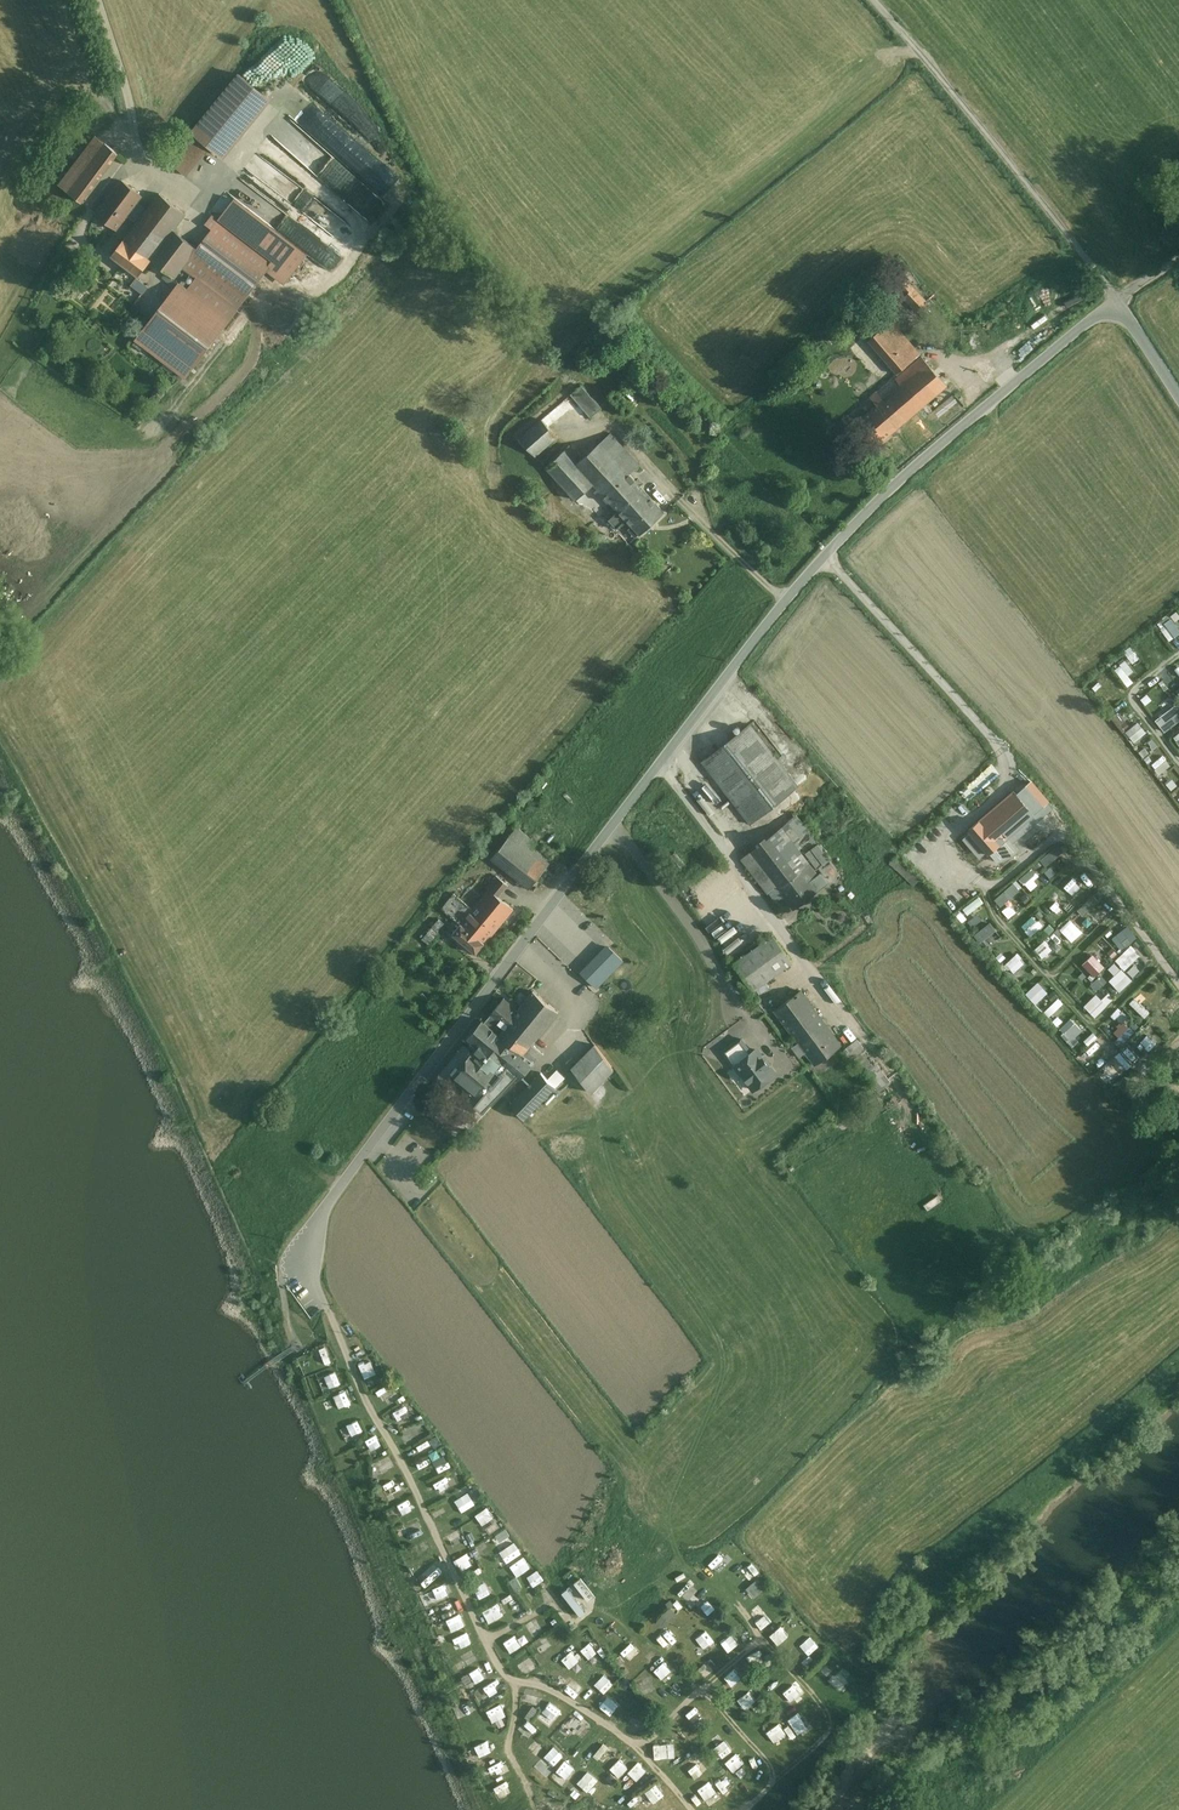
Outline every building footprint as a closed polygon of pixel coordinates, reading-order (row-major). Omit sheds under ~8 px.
[(274,103),(242,76),(194,135),(227,158),(274,103)] [(269,133),(335,192),(341,185),(337,182),(344,175),(312,147),(317,142),(304,130),(303,132),(285,116),(269,133)] [(127,160),(97,137),(61,184),(90,206),(127,160)] [(147,198),(125,181),(98,216),(129,240),(121,251),(136,262),(145,268),(156,274),(172,282),(186,265),(199,276),(188,290),(177,282),(132,340),(184,379),(276,262),(215,215),(208,225),(213,229),(195,249),(174,235),(191,216),(163,194),(152,209),(143,203),(147,198)] [(295,202),(303,213),(317,203),(308,192),(295,202)] [(113,246),(102,258),(135,282),(145,268),(136,262),(113,246)] [(913,283),(902,293),(921,315),(932,306),(913,283)] [(866,339),(894,373),(849,409),(877,443),(922,407),(928,415),(953,395),(891,319),(866,339)] [(581,385),(572,393),(591,416),(601,408),(581,385)] [(556,438),(541,420),(519,438),(535,456),(556,438)] [(569,447),(545,468),(575,501),(593,485),(616,511),(607,519),(616,529),(625,521),(631,527),(628,530),(636,539),(666,513),(631,474),(639,467),(610,434),(581,460),(569,447)] [(1158,625),(1167,640),(1178,633),(1178,631),(1171,617),(1158,625)] [(1142,650),(1146,660),(1156,656),(1152,646),(1142,650)] [(1127,674),(1132,671),(1125,660),(1113,668),(1125,686),(1133,681),(1127,674)] [(1151,711),(1155,708),(1145,696),(1141,699),(1151,711)] [(707,756),(755,819),(803,782),(755,720),(707,756)] [(1131,741),(1145,733),(1137,721),(1124,729),(1131,741)] [(1161,754),(1150,764),(1158,774),(1169,764),(1161,754)] [(1053,804),(1031,777),(971,826),(978,835),(970,842),(981,854),(989,848),(990,849),(994,846),(1002,856),(1019,843),(1013,837),(1053,804)] [(816,831),(800,810),(746,850),(781,897),(788,892),(798,905),(833,879),(823,866),(836,856),(823,839),(810,848),(804,840),(816,831)] [(521,822),(496,853),(535,884),(560,854),(521,822)] [(1045,865),(1062,849),(1055,842),(1039,858),(1045,865)] [(1037,884),(1033,878),(1037,876),(1032,867),(1018,874),(1028,890),(1037,884)] [(471,908),(452,892),(440,907),(458,922),(451,931),(476,951),(514,907),(497,893),(506,882),(494,872),(483,885),(487,889),(471,908)] [(1010,881),(993,898),(1000,905),(1018,888),(1010,881)] [(1054,912),(1063,903),(1054,893),(1044,902),(1054,912)] [(967,915),(984,902),(978,894),(961,907),(967,915)] [(1010,902),(1013,908),(1030,900),(1026,894),(1010,902)] [(1091,894),(1076,908),(1082,915),(1098,900),(1091,894)] [(1009,903),(1001,910),(1008,917),(1015,911),(1009,903)] [(966,923),(972,928),(981,917),(975,912),(966,923)] [(1027,934),(1039,926),(1033,915),(1020,923),(1027,934)] [(1058,928),(1071,941),(1082,931),(1070,918),(1058,928)] [(971,934),(983,948),(1000,934),(988,920),(971,934)] [(1124,924),(1108,939),(1118,951),(1135,936),(1124,924)] [(797,956),(776,928),(739,956),(760,984),(797,956)] [(630,939),(621,931),(600,953),(609,961),(630,939)] [(1032,949),(1043,958),(1052,948),(1042,939),(1032,949)] [(1124,969),(1139,953),(1128,943),(1113,959),(1124,969)] [(1002,964),(1012,973),(1024,960),(1014,951),(1002,964)] [(1091,952),(1080,963),(1092,975),(1103,965),(1091,952)] [(1113,974),(1108,979),(1118,990),(1131,979),(1114,960),(1107,967),(1113,974)] [(1076,995),(1086,985),(1075,973),(1065,983),(1076,995)] [(1090,983),(1095,989),(1106,981),(1101,974),(1090,983)] [(1035,981),(1023,992),(1033,1003),(1046,992),(1035,981)] [(800,986),(772,1007),(796,1040),(791,1044),(798,1054),(805,1050),(815,1063),(842,1042),(800,986)] [(559,1012),(533,990),(518,1009),(504,998),(484,1022),(482,1020),(467,1038),(471,1041),(446,1073),(487,1107),(513,1075),(518,1079),(544,1053),(534,1045),(559,1012)] [(1101,997),(1107,1004),(1114,998),(1108,991),(1101,997)] [(1094,1017),(1107,1004),(1095,992),(1082,1005),(1094,1017)] [(1041,1010),(1047,1016),(1062,1003),(1057,996),(1041,1010)] [(1070,1046),(1078,1040),(1074,1036),(1081,1030),(1070,1017),(1056,1028),(1070,1046)] [(1088,1045),(1097,1036),(1092,1031),(1082,1039),(1088,1045)] [(869,1044),(861,1034),(844,1047),(852,1057),(869,1044)] [(771,1072),(742,1036),(720,1054),(749,1089),(771,1072)] [(596,1045),(573,1069),(592,1093),(615,1070),(596,1045)] [(1113,1066),(1117,1062),(1110,1056),(1097,1072),(1108,1081),(1118,1069),(1113,1066)] [(542,1072),(512,1103),(526,1121),(557,1087),(542,1072)] [(609,1099),(621,1094),(619,1089),(607,1094),(609,1099)] [(936,1194),(922,1204),(926,1209),(939,1199),(936,1194)] [(359,1363),(362,1375),(367,1373),(364,1361),(359,1363)] [(386,1382),(374,1388),(377,1394),(389,1388),(386,1382)] [(343,1405),(349,1403),(344,1389),(338,1392),(343,1405)] [(396,1418),(407,1409),(401,1402),(391,1412),(396,1418)] [(348,1439),(363,1431),(357,1418),(341,1426),(348,1439)] [(366,1443),(377,1439),(375,1433),(364,1437),(366,1443)] [(431,1460),(437,1470),(445,1464),(440,1455),(431,1460)] [(391,1497),(403,1492),(401,1486),(389,1491),(391,1497)] [(456,1497),(464,1509),(476,1500),(468,1488),(456,1497)] [(395,1503),(400,1514),(410,1509),(405,1497),(395,1503)] [(485,1505),(473,1512),(485,1531),(496,1525),(485,1505)] [(410,1537),(425,1531),(422,1525),(407,1531),(410,1537)] [(492,1535),(500,1548),(513,1540),(505,1527),(492,1535)] [(454,1530),(446,1536),(450,1541),(458,1535),(454,1530)] [(505,1562),(520,1552),(516,1546),(501,1556),(505,1562)] [(455,1557),(461,1568),(475,1561),(469,1550),(455,1557)] [(521,1555),(507,1564),(511,1570),(525,1560),(521,1555)] [(516,1566),(519,1573),(531,1567),(527,1560),(516,1566)] [(741,1568),(748,1579),(758,1572),(750,1561),(741,1568)] [(426,1576),(435,1568),(430,1563),(421,1571),(426,1576)] [(540,1576),(529,1580),(531,1585),(542,1581),(540,1576)] [(581,1577),(574,1582),(588,1600),(595,1595),(581,1577)] [(445,1582),(422,1592),(426,1602),(449,1593),(445,1582)] [(758,1583),(750,1589),(758,1602),(766,1596),(758,1583)] [(478,1597),(489,1592),(487,1587),(476,1591),(478,1597)] [(568,1588),(562,1592),(580,1615),(586,1611),(568,1588)] [(503,1602),(512,1597),(510,1592),(500,1596),(503,1602)] [(488,1621),(502,1614),(496,1601),(481,1608),(488,1621)] [(551,1604),(544,1610),(555,1624),(562,1619),(551,1604)] [(655,1617),(660,1624),(675,1613),(669,1606),(655,1617)] [(458,1612),(444,1617),(446,1623),(460,1618),(458,1612)] [(532,1619),(526,1623),(533,1634),(539,1630),(532,1619)] [(734,1625),(739,1634),(746,1629),(740,1621),(734,1625)] [(451,1636),(453,1642),(469,1636),(466,1629),(451,1636)] [(551,1629),(533,1640),(540,1653),(558,1642),(551,1629)] [(709,1645),(714,1641),(704,1629),(699,1633),(709,1645)] [(512,1632),(502,1639),(509,1651),(528,1639),(524,1633),(516,1638),(512,1632)] [(730,1633),(719,1641),(727,1652),(738,1643),(730,1633)] [(631,1640),(619,1650),(628,1661),(641,1651),(631,1640)] [(581,1654),(594,1647),(591,1641),(578,1648),(581,1654)] [(573,1651),(562,1657),(565,1663),(576,1656),(573,1651)] [(523,1675),(537,1666),(532,1659),(518,1668),(523,1675)] [(838,1690),(848,1681),(839,1670),(829,1679),(838,1690)] [(603,1692),(613,1683),(603,1673),(593,1682),(603,1692)] [(497,1677),(482,1683),(485,1690),(500,1684),(497,1677)] [(787,1690),(797,1701),(805,1693),(795,1682),(787,1690)] [(524,1686),(522,1692),(538,1694),(539,1688),(524,1686)] [(743,1708),(755,1700),(748,1690),(736,1698),(743,1708)] [(549,1698),(535,1716),(547,1725),(561,1707),(549,1698)] [(605,1700),(599,1703),(607,1714),(612,1711),(605,1700)] [(491,1721),(506,1713),(499,1701),(485,1708),(491,1721)] [(523,1713),(529,1717),(536,1708),(531,1704),(523,1713)] [(569,1710),(561,1724),(568,1728),(577,1714),(569,1710)] [(793,1733),(803,1729),(798,1712),(787,1716),(793,1733)] [(526,1718),(521,1728),(532,1734),(537,1723),(526,1718)] [(773,1743),(785,1733),(777,1721),(764,1731),(773,1743)] [(783,1730),(792,1739),(796,1735),(787,1726),(783,1730)] [(608,1737),(604,1742),(616,1751),(619,1747),(608,1737)] [(487,1739),(473,1744),(477,1755),(490,1751),(487,1739)] [(721,1758),(731,1751),(722,1739),(712,1746),(721,1758)] [(667,1742),(652,1743),(652,1757),(668,1756),(667,1742)] [(555,1746),(541,1757),(551,1768),(564,1757),(555,1746)] [(723,1761),(732,1771),(742,1762),(734,1753),(723,1761)] [(617,1775),(627,1765),(617,1757),(608,1767),(617,1775)] [(564,1758),(556,1769),(567,1776),(575,1765),(564,1758)] [(636,1760),(626,1770),(632,1776),(641,1765),(636,1760)] [(697,1774),(703,1772),(697,1760),(691,1763),(697,1774)] [(587,1769),(575,1780),(586,1791),(597,1780),(587,1769)] [(692,1782),(704,1799),(714,1792),(702,1775),(692,1782)] [(722,1793),(727,1789),(720,1778),(714,1781),(722,1793)] [(495,1786),(500,1798),(510,1794),(505,1782),(495,1786)] [(653,1801),(663,1794),(654,1783),(644,1790),(653,1801)]
